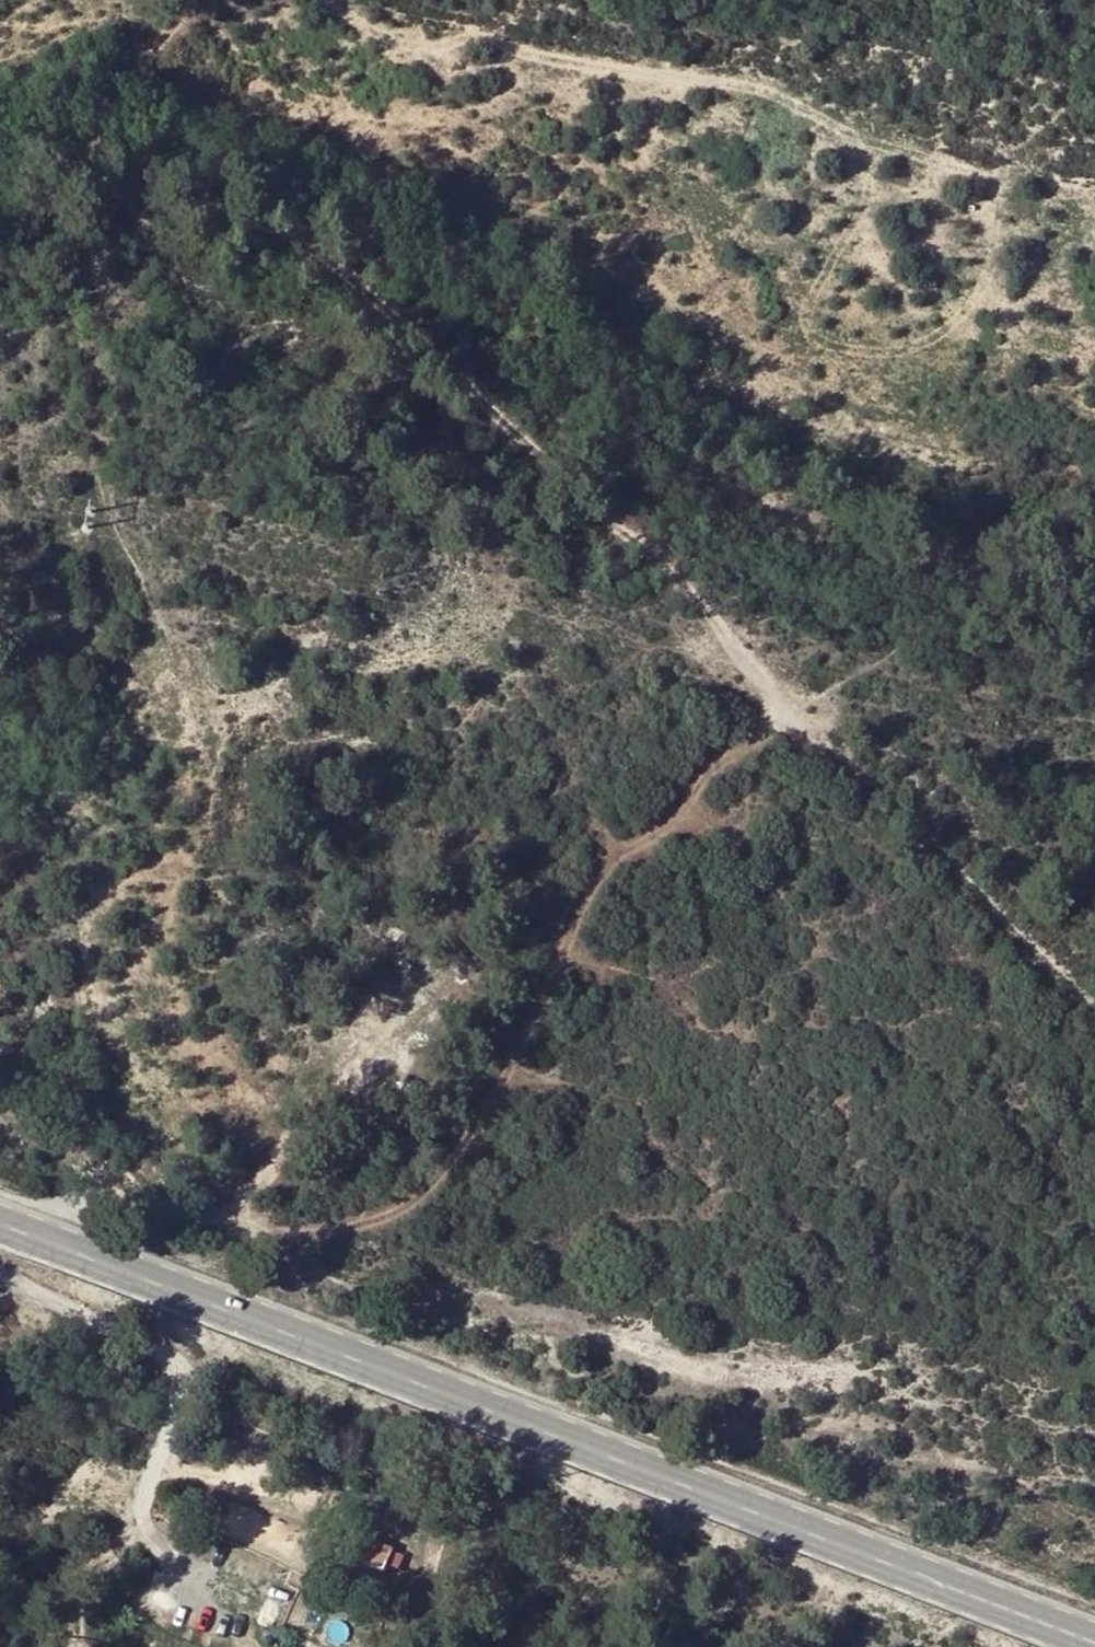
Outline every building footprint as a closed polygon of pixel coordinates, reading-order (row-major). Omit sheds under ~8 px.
[(387,1593),(407,1554),(367,1534),(347,1572),(387,1593)]
